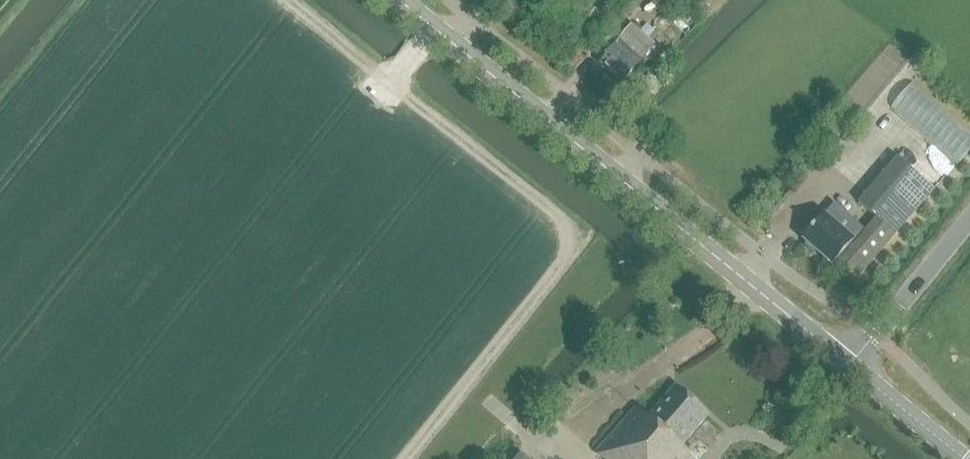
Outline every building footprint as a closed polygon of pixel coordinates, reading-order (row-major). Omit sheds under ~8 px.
[(647,25),(640,32),(648,39),(654,32),(647,25)] [(633,26),(600,65),(623,84),(640,63),(627,52),(629,49),(643,61),(656,45),(648,39),(640,32),(633,26)] [(884,210),(902,225),(931,191),(896,162),(867,196),(859,205),(876,220),(884,210)] [(856,279),(902,225),(884,210),(876,220),(866,231),(834,203),(824,215),(802,241),(825,260),(831,265),(841,253),(845,256),(837,264),(856,279)] [(597,456),(600,458),(691,458),(681,450),(709,419),(676,390),(648,421),(637,411),(597,456)]
